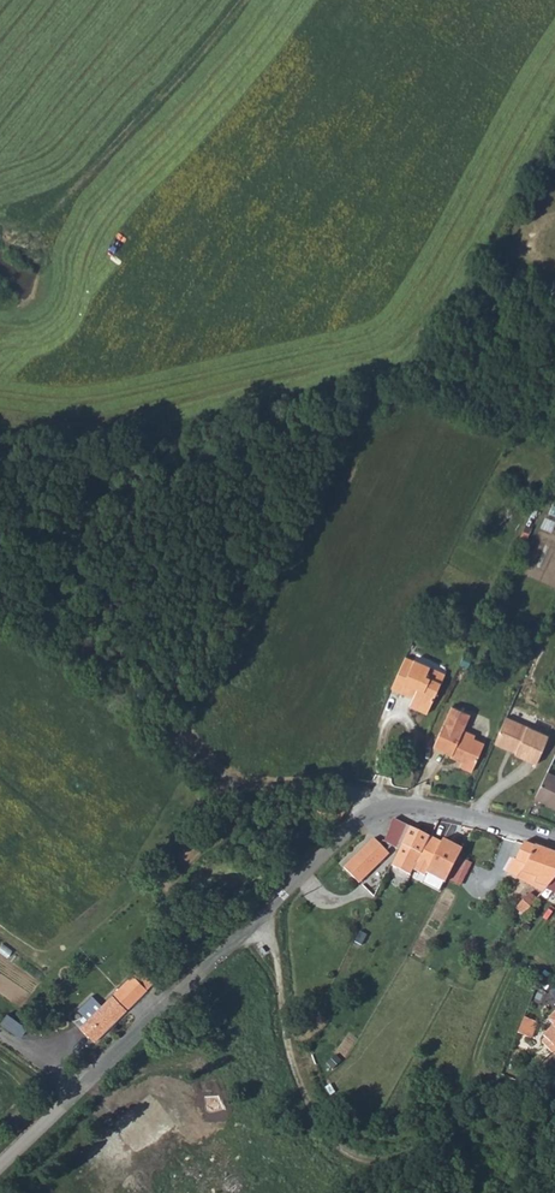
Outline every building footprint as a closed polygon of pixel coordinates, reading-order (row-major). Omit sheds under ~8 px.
[(391,689),(399,693),(407,696),(411,689),(416,691),(410,706),(427,713),(441,683),(435,679),(438,671),(414,660),(405,656),(398,674),(391,689)] [(445,673),(438,671),(435,679),(441,683),(445,673)] [(471,714),(451,705),(433,746),(451,755),(461,760),(460,762),(459,765),(471,771),(484,743),(473,738),(474,735),(464,730),(471,714)] [(515,750),(514,752),(513,754),(534,763),(546,735),(505,717),(493,743),(507,749),(508,747),(515,750)] [(546,774),(534,799),(554,809),(554,779),(546,774)] [(393,818),(392,821),(409,828),(409,826),(393,818)] [(393,846),(399,849),(409,828),(392,821),(383,841),(382,840),(381,842),(375,837),(345,867),(362,883),(391,853),(389,850),(393,846)] [(392,866),(409,874),(412,869),(419,855),(429,835),(409,826),(409,828),(399,849),(392,866)] [(442,842),(429,835),(419,855),(412,869),(426,876),(427,874),(446,883),(448,879),(459,857),(463,849),(444,840),(442,842)] [(547,888),(554,879),(554,853),(535,845),(524,841),(523,842),(514,860),(512,860),(507,873),(519,879),(523,878),(547,888)] [(456,884),(467,861),(459,857),(448,879),(456,884)] [(460,885),(470,863),(467,861),(456,884),(460,885)] [(523,878),(519,879),(545,891),(547,888),(523,878)] [(516,909),(523,915),(538,899),(530,893),(516,909)] [(531,971),(528,976),(536,981),(539,977),(531,971)] [(141,972),(136,977),(148,991),(153,985),(141,972)] [(87,1020),(79,1027),(92,1043),(149,992),(148,991),(136,977),(135,976),(102,1006),(93,997),(78,1011),(87,1020)] [(539,1023),(525,1017),(518,1032),(528,1036),(530,1030),(534,1032),(539,1023)] [(554,1050),(554,1025),(544,1035),(546,1038),(542,1042),(553,1052),(554,1050)] [(321,1083),(334,1104),(344,1098),(332,1077),(321,1083)]
